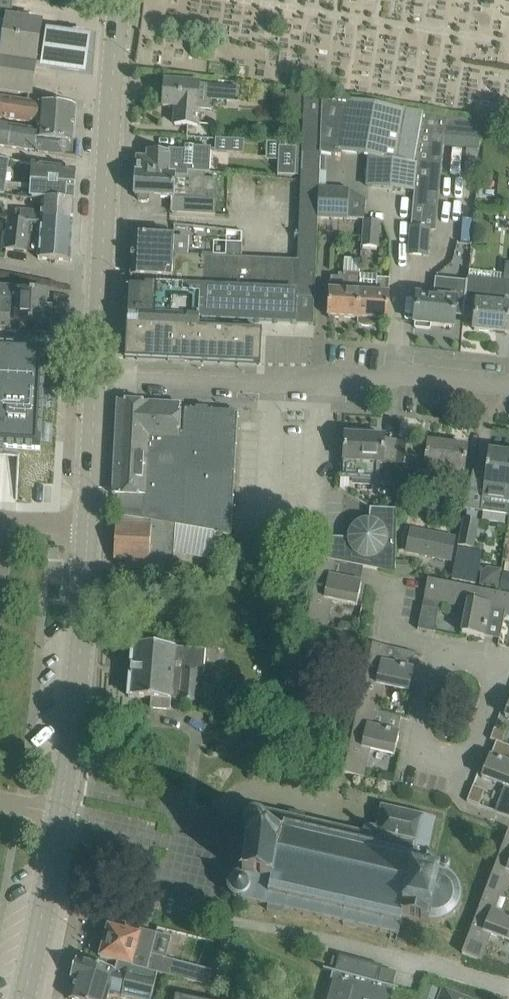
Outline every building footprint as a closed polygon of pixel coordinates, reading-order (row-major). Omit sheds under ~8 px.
[(11,15),(13,0),(0,0),(0,13),(11,15)] [(31,95),(42,24),(0,18),(0,90),(31,95)] [(92,40),(46,34),(41,75),(87,81),(92,40)] [(175,122),(177,122),(177,124),(196,126),(197,108),(210,109),(211,100),(238,102),(239,87),(165,81),(163,106),(178,107),(178,110),(176,110),(175,122)] [(315,292),(317,218),(318,186),(321,149),(323,97),(306,95),(298,260),(243,257),(227,256),(207,255),(206,287),(315,292)] [(76,107),(39,104),(28,102),(0,97),(0,118),(37,124),(36,132),(36,136),(74,141),(76,107)] [(366,186),(415,190),(420,128),(423,113),(323,97),(321,149),(369,157),(366,186)] [(482,122),(423,113),(420,128),(415,190),(408,254),(427,256),(430,230),(436,230),(445,146),(479,150),(482,122)] [(0,126),(0,147),(7,148),(10,128),(0,126)] [(33,152),(36,136),(36,132),(10,128),(7,148),(33,152)] [(36,136),(33,152),(76,158),(78,142),(74,141),(36,136)] [(216,137),(216,151),(230,152),(230,138),(216,137)] [(147,159),(137,158),(136,172),(188,175),(188,170),(205,171),(205,173),(209,173),(211,148),(193,147),(192,151),(169,150),(169,153),(148,152),(147,159)] [(296,149),(279,148),(277,176),(294,177),(296,149)] [(74,201),(76,170),(32,164),(30,198),(37,199),(74,201)] [(188,175),(136,172),(136,181),(133,184),(132,190),(135,193),(135,196),(139,196),(139,200),(142,202),(146,202),(149,201),(149,197),(173,198),(216,200),(217,178),(205,177),(205,173),(205,171),(188,170),(188,175)] [(349,189),(318,186),(317,218),(363,220),(364,220),(365,200),(349,189)] [(172,213),(192,214),(215,216),(216,200),(173,198),(172,213)] [(9,221),(30,223),(73,226),(75,201),(74,201),(37,199),(36,211),(26,211),(26,210),(16,209),(16,217),(9,217),(9,221)] [(272,236),(294,236),(295,206),(252,205),(251,230),(261,230),(261,246),(271,246),(272,236)] [(379,221),(364,220),(363,220),(362,247),(378,247),(379,221)] [(30,223),(9,221),(6,250),(27,252),(27,247),(30,223)] [(73,226),(30,223),(27,247),(39,249),(39,259),(71,261),(73,226)] [(131,283),(201,287),(206,287),(207,255),(188,254),(189,237),(133,234),(131,283)] [(227,242),(227,256),(243,257),(243,243),(227,242)] [(330,291),(330,297),(328,317),(358,319),(361,274),(339,273),(338,277),(331,277),(330,291)] [(388,321),(389,301),(389,294),(389,280),(377,279),(377,275),(361,274),(358,319),(358,322),(359,323),(361,324),(363,325),(364,325),(366,325),(368,325),(370,325),(372,324),(373,323),(374,321),(376,320),(388,321)] [(468,281),(466,301),(477,302),(474,330),(508,333),(508,328),(508,306),(504,305),(506,290),(468,286),(469,278),(468,278),(468,281)] [(464,317),(465,301),(466,301),(468,281),(467,281),(466,283),(437,279),(435,296),(417,295),(414,323),(416,324),(415,328),(430,330),(430,325),(454,328),(455,314),(463,315),(462,317),(464,317)] [(261,333),(199,330),(199,320),(201,287),(131,283),(131,287),(130,287),(129,315),(128,327),(126,357),(137,358),(137,360),(153,361),(153,359),(260,364),(261,333)] [(18,306),(19,291),(19,287),(0,286),(0,306),(18,306)] [(314,325),(314,305),(315,297),(315,292),(206,287),(201,287),(199,320),(314,325)] [(19,291),(18,306),(53,308),(53,305),(46,305),(47,292),(19,291)] [(18,306),(0,306),(0,331),(17,332),(18,322),(45,324),(46,321),(52,321),(53,308),(18,306)] [(6,452),(6,448),(40,450),(41,440),(45,440),(45,425),(42,425),(42,407),(46,407),(47,392),(43,392),(44,374),(48,374),(49,358),(45,358),(45,349),(0,347),(0,452),(6,452)] [(143,520),(151,521),(175,526),(221,535),(231,535),(238,412),(180,409),(180,404),(118,401),(113,495),(118,495),(117,515),(143,520)] [(383,464),(384,457),(385,437),(367,436),(367,431),(349,430),(349,435),(345,435),(344,460),(342,460),(341,478),(378,480),(379,463),(383,464)] [(464,471),(465,467),(468,447),(428,442),(427,453),(413,451),(414,444),(400,443),(397,464),(411,466),(411,463),(425,465),(425,466),(464,471)] [(486,470),(481,511),(508,514),(508,510),(508,453),(489,450),(486,470)] [(395,553),(395,509),(370,508),(369,522),(366,522),(364,522),(363,522),(361,523),(359,524),(358,525),(356,526),(355,528),(354,529),(352,532),(351,533),(351,535),(350,537),(350,539),(327,537),(327,558),(327,560),(335,561),(395,573),(396,573),(396,563),(396,553),(395,553)] [(473,549),(479,521),(464,518),(458,546),(473,549)] [(126,570),(173,572),(175,526),(151,521),(151,525),(116,523),(114,559),(127,560),(126,570)] [(410,528),(405,554),(451,563),(456,537),(410,528)] [(476,586),(483,553),(457,548),(451,581),(476,586)] [(332,577),(335,561),(327,560),(320,559),(307,624),(326,628),(332,600),(357,605),(362,583),(332,577)] [(408,575),(409,563),(396,563),(396,573),(395,573),(395,575),(408,575)] [(482,572),(480,586),(498,589),(501,570),(488,568),(482,572)] [(500,591),(508,593),(508,575),(503,574),(500,591)] [(490,607),(505,610),(508,595),(447,584),(428,580),(422,607),(418,629),(434,633),(440,602),(467,607),(462,633),(484,637),(490,607)] [(170,710),(171,701),(196,703),(199,673),(203,673),(205,651),(176,648),(134,644),(129,697),(151,699),(150,708),(170,710)] [(384,663),(388,647),(373,644),(358,709),(373,712),(377,713),(384,686),(409,692),(414,670),(384,663)] [(399,733),(398,733),(370,727),(373,712),(358,709),(344,773),(363,777),(369,750),(394,755),(399,733)] [(490,756),(482,777),(506,786),(496,812),(508,817),(508,763),(490,756)] [(381,781),(393,784),(395,775),(383,773),(381,781)] [(289,816),(258,809),(255,809),(253,809),(251,809),(248,811),(247,812),(245,814),(244,815),(243,816),(243,817),(243,819),(243,820),(243,823),(243,825),(244,826),(244,827),(245,828),(246,829),(248,831),(250,832),(252,833),(243,874),(240,874),(238,874),(236,875),(234,876),(232,877),(231,878),(230,879),(229,881),(228,883),(228,885),(228,887),(228,889),(228,890),(229,892),(230,894),(232,896),(233,896),(235,898),(237,898),(268,906),(267,910),(283,914),(284,909),(344,923),(343,925),(357,928),(358,926),(398,935),(403,917),(430,924),(432,924),(435,924),(438,923),(440,923),(444,921),(448,920),(451,918),(454,915),(457,912),(458,910),(459,908),(460,905),(461,903),(462,901),(462,896),(462,894),(461,891),(460,888),(460,886),(459,884),(458,882),(456,880),(454,878),(453,877),(451,875),(449,874),(450,869),(450,868),(450,867),(450,866),(449,865),(447,864),(446,863),(444,863),(443,864),(442,864),(441,866),(440,867),(440,869),(426,866),(436,818),(381,805),(376,827),(365,825),(363,833),(304,820),(305,815),(290,812),(289,816)] [(485,892),(499,898),(504,899),(508,886),(508,830),(485,892)] [(499,898),(485,892),(462,954),(481,960),(491,934),(508,941),(508,917),(494,912),(499,898)] [(214,988),(218,972),(151,955),(157,934),(140,929),(139,935),(109,927),(100,958),(214,988)] [(333,972),(326,998),(393,998),(395,989),(398,990),(399,989),(378,983),(382,966),(339,955),(335,971),(324,969),(323,970),(333,972)] [(134,969),(117,964),(115,971),(78,960),(72,977),(76,978),(70,998),(107,998),(111,987),(119,990),(118,995),(135,998),(152,998),(157,979),(133,971),(134,969)] [(442,989),(438,998),(469,998),(442,989)]
